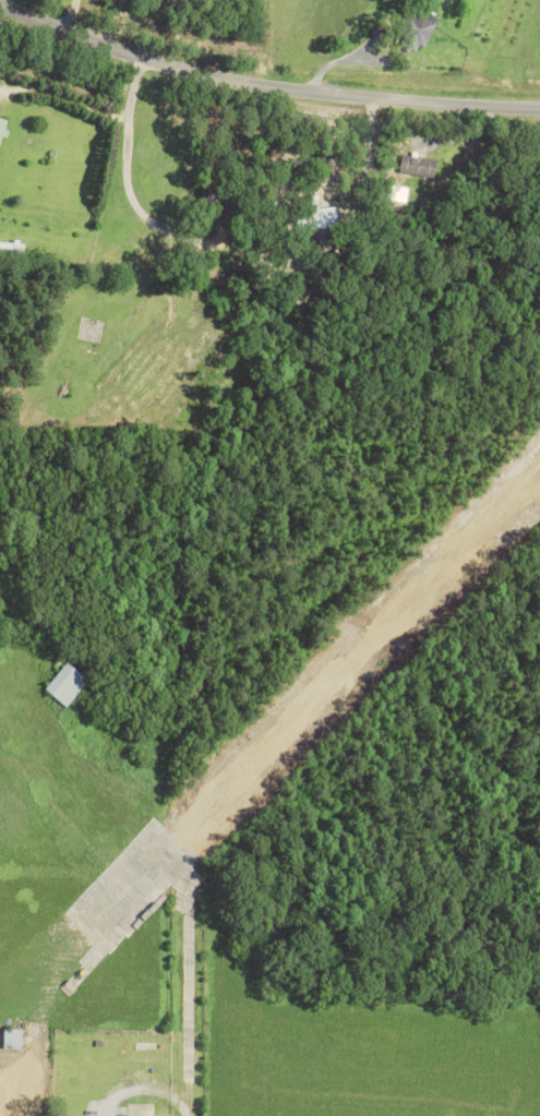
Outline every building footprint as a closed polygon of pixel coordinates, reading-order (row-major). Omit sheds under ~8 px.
[(440,17),(416,5),(396,43),(420,55),(440,17)] [(0,117),(0,148),(9,120),(0,117)] [(439,158),(407,157),(406,175),(438,177),(439,158)] [(319,227),(338,227),(338,207),(318,207),(319,227)] [(14,252),(26,252),(26,243),(0,242),(0,254),(14,254),(14,252)] [(46,690),(67,706),(88,679),(66,662),(46,690)]
